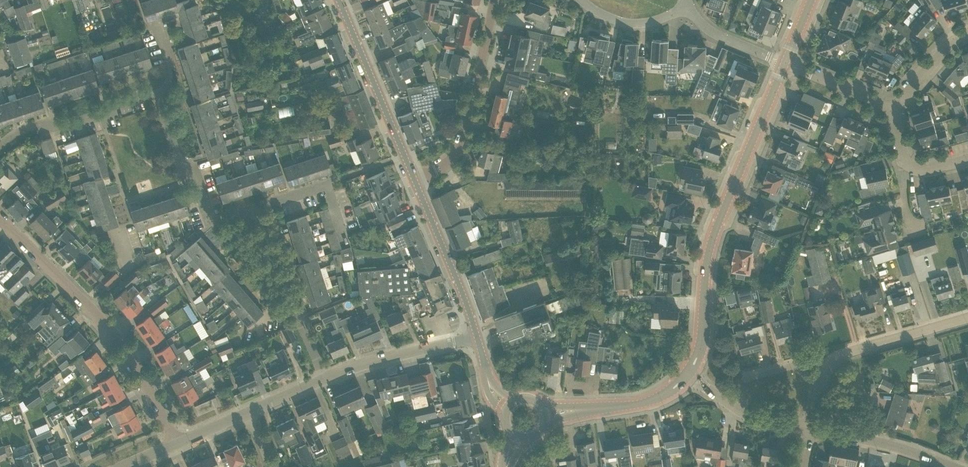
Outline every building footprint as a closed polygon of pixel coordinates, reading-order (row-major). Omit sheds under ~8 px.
[(3,5),(5,9),(11,6),(8,0),(0,0),(0,7),(3,5)] [(43,9),(49,7),(47,0),(40,0),(43,9)] [(72,2),(73,1),(77,12),(91,8),(88,0),(72,0),(72,2)] [(147,21),(158,18),(152,0),(148,0),(141,2),(147,21)] [(168,14),(164,0),(152,0),(158,18),(168,14)] [(168,14),(178,11),(184,0),(176,3),(175,0),(164,0),(168,14)] [(184,0),(178,11),(181,21),(200,15),(197,4),(191,6),(189,0),(184,0)] [(297,7),(301,18),(307,15),(317,11),(314,5),(321,2),(320,0),(294,0),(297,7)] [(421,0),(412,0),(423,18),(432,20),(436,3),(421,0)] [(547,30),(552,18),(551,15),(548,14),(550,8),(541,5),(542,3),(543,3),(535,0),(535,1),(535,2),(531,1),(526,13),(525,13),(525,14),(538,19),(536,26),(547,30)] [(706,5),(711,7),(709,12),(712,13),(712,15),(720,18),(722,11),(724,12),(728,0),(707,0),(706,5)] [(758,7),(752,5),(749,12),(758,16),(776,23),(776,22),(779,23),(782,15),(780,14),(781,12),(771,8),(773,1),(770,0),(761,0),(758,7)] [(861,0),(845,0),(844,2),(840,0),(839,0),(830,22),(835,24),(835,25),(841,28),(841,27),(846,29),(853,11),(857,13),(862,0),(861,0)] [(893,1),(891,0),(885,0),(883,5),(890,8),(893,1)] [(908,10),(911,13),(912,14),(916,17),(930,30),(936,23),(934,22),(937,20),(929,13),(924,8),(926,6),(928,8),(933,4),(934,4),(931,0),(919,0),(921,3),(919,6),(914,2),(908,10)] [(934,4),(935,6),(941,2),(943,1),(943,4),(946,13),(950,12),(950,14),(958,11),(954,0),(931,0),(934,4)] [(958,11),(966,9),(965,7),(967,6),(967,5),(966,0),(954,0),(958,11)] [(370,22),(387,14),(382,2),(365,10),(370,22)] [(23,5),(14,8),(16,13),(21,29),(23,29),(31,26),(27,16),(24,5),(23,5)] [(452,25),(459,26),(473,29),(476,16),(466,14),(467,8),(453,5),(451,12),(454,13),(452,25)] [(317,11),(307,15),(313,29),(314,32),(321,29),(330,26),(323,8),(317,11)] [(411,11),(413,17),(420,15),(417,9),(411,11)] [(286,13),(280,18),(286,24),(291,18),(286,13)] [(912,14),(911,13),(904,21),(906,23),(904,26),(898,21),(894,26),(906,37),(913,29),(922,37),(924,35),(925,36),(930,30),(912,14)] [(181,21),(185,31),(204,25),(200,15),(181,21)] [(412,35),(420,30),(421,30),(427,27),(420,15),(413,17),(414,19),(405,22),(412,35)] [(370,22),(375,34),(387,29),(382,16),(370,22)] [(776,23),(758,16),(756,23),(752,21),(747,32),(759,37),(761,30),(771,34),(772,33),(774,34),(778,26),(775,25),(776,23)] [(732,21),(729,29),(736,32),(738,27),(737,23),(732,21)] [(387,29),(375,34),(380,47),(389,43),(393,42),(390,36),(399,32),(405,30),(402,23),(394,26),(388,29),(387,29)] [(282,24),(274,26),(276,33),(284,31),(282,24)] [(448,24),(447,28),(449,34),(457,36),(456,40),(470,43),(473,29),(459,26),(452,25),(448,24)] [(568,28),(553,24),(551,33),(566,36),(568,28)] [(185,31),(188,42),(207,36),(204,25),(185,31)] [(421,30),(420,30),(423,37),(424,42),(436,38),(431,31),(427,27),(421,30)] [(111,31),(108,32),(110,38),(121,35),(119,28),(111,31)] [(307,32),(297,36),(301,44),(316,38),(314,32),(313,29),(307,32)] [(423,37),(420,30),(412,35),(405,39),(406,42),(407,44),(409,49),(414,45),(419,40),(423,37)] [(300,55),(302,61),(308,59),(315,56),(343,44),(338,32),(323,37),(326,45),(300,55)] [(508,49),(532,54),(536,38),(513,33),(511,41),(510,41),(508,49)] [(555,36),(540,33),(539,40),(553,43),(555,36)] [(580,40),(578,47),(586,49),(586,50),(596,52),(593,63),(601,65),(603,60),(611,61),(613,51),(607,50),(610,39),(609,39),(610,35),(601,33),(600,33),(602,34),(601,37),(589,34),(588,37),(581,35),(580,40)] [(838,34),(836,39),(825,35),(818,51),(835,58),(839,47),(845,50),(849,39),(838,34)] [(239,35),(231,38),(233,44),(241,42),(239,35)] [(33,60),(25,36),(8,42),(16,65),(33,60)] [(615,58),(612,70),(613,70),(613,68),(625,69),(625,63),(626,63),(638,64),(639,43),(633,42),(633,41),(623,38),(622,42),(621,42),(618,53),(619,53),(618,59),(615,58)] [(677,83),(677,71),(678,58),(678,56),(668,55),(669,40),(653,39),(651,60),(663,61),(662,69),(666,69),(665,82),(669,82),(669,84),(676,84),(676,83),(677,83)] [(444,47),(455,50),(456,43),(445,40),(444,47)] [(869,40),(863,55),(870,58),(869,59),(865,69),(868,70),(867,72),(875,75),(882,57),(885,52),(886,49),(875,45),(876,43),(869,40)] [(911,41),(907,47),(913,52),(917,47),(911,41)] [(396,55),(409,49),(407,44),(406,42),(393,48),(396,55)] [(863,53),(866,45),(858,42),(855,49),(863,53)] [(181,59),(200,53),(197,43),(178,49),(181,59)] [(88,47),(90,53),(98,50),(96,44),(88,47)] [(315,56),(308,59),(310,64),(312,69),(325,64),(323,59),(330,56),(333,63),(339,61),(348,57),(343,44),(315,56)] [(678,58),(677,71),(696,72),(696,66),(696,64),(703,64),(703,67),(712,70),(713,68),(718,57),(709,54),(709,55),(706,54),(706,47),(701,46),(701,47),(697,47),(698,44),(688,44),(688,49),(685,49),(685,59),(678,58)] [(70,53),(68,46),(55,50),(57,57),(70,53)] [(135,50),(141,69),(152,65),(145,46),(135,50)] [(529,70),(532,54),(508,49),(506,58),(508,59),(506,65),(529,70)] [(131,72),(141,69),(135,50),(125,53),(131,72)] [(882,57),(875,75),(882,78),(883,76),(886,78),(890,69),(895,71),(906,59),(900,53),(896,57),(886,52),(885,52),(882,57)] [(943,82),(947,85),(952,89),(957,83),(957,84),(964,75),(967,74),(967,52),(962,54),(965,62),(959,64),(956,68),(955,68),(949,75),(946,79),(943,82)] [(120,75),(131,72),(125,53),(114,56),(120,75)] [(181,59),(185,70),(203,63),(200,53),(181,59)] [(439,68),(437,74),(449,77),(450,70),(463,73),(467,57),(453,53),(451,63),(440,61),(439,68)] [(114,56),(104,60),(110,79),(120,75),(114,56)] [(410,67),(416,64),(414,58),(409,58),(407,59),(407,58),(396,63),(394,56),(388,58),(379,62),(385,77),(410,67)] [(724,60),(718,57),(713,68),(719,70),(724,60)] [(429,59),(423,61),(429,82),(435,80),(429,59)] [(93,63),(99,82),(110,79),(104,60),(93,63)] [(607,75),(611,61),(603,60),(601,65),(600,73),(607,75)] [(185,70),(188,80),(215,71),(212,61),(203,64),(203,63),(185,70)] [(300,90),(316,87),(327,85),(355,74),(349,61),(335,67),(335,68),(331,70),(330,72),(332,77),(325,80),(326,80),(320,82),(319,78),(299,86),(300,90)] [(738,69),(735,76),(735,77),(754,85),(759,74),(748,69),(749,65),(738,61),(735,68),(738,69)] [(386,77),(385,77),(392,92),(401,88),(407,86),(404,79),(413,74),(412,72),(410,67),(386,77)] [(643,83),(644,69),(633,68),(632,82),(639,82),(643,83)] [(92,69),(81,72),(87,91),(98,88),(92,69)] [(547,73),(532,70),(531,77),(545,80),(546,75),(547,73)] [(188,80),(191,90),(210,84),(218,82),(214,71),(215,71),(188,80)] [(71,76),(77,95),(87,91),(81,72),(71,76)] [(497,94),(493,109),(513,114),(514,114),(516,105),(509,103),(510,98),(518,100),(522,84),(521,84),(523,76),(508,72),(503,92),(504,92),(503,95),(497,94)] [(327,85),(316,87),(318,94),(330,90),(335,87),(337,92),(344,90),(345,92),(350,90),(360,86),(355,74),(327,85)] [(71,76),(61,79),(67,98),(77,95),(71,76)] [(729,82),(724,93),(726,94),(736,98),(738,91),(748,96),(753,85),(754,85),(735,77),(732,82),(729,81),(729,82)] [(67,98),(61,79),(51,82),(57,101),(67,98)] [(707,84),(699,81),(692,97),(701,98),(705,89),(707,84)] [(40,86),(43,95),(46,105),(57,101),(51,82),(40,86)] [(440,95),(436,82),(407,88),(410,106),(411,106),(434,102),(435,101),(434,96),(440,95)] [(964,94),(962,87),(957,84),(957,83),(952,89),(959,95),(964,94)] [(191,90),(195,101),(213,95),(210,84),(191,90)] [(959,95),(952,89),(947,85),(942,92),(951,100),(953,106),(961,103),(959,95)] [(348,95),(341,97),(344,104),(348,114),(370,106),(363,89),(361,90),(359,90),(348,95)] [(242,91),(235,93),(237,101),(244,99),(242,91)] [(39,92),(28,95),(34,114),(45,110),(39,92)] [(792,107),(790,112),(811,121),(814,114),(819,116),(820,115),(823,106),(825,101),(809,94),(807,99),(804,105),(797,102),(794,108),(792,107)] [(28,95),(18,98),(24,117),(34,114),(28,95)] [(528,102),(541,105),(543,98),(530,95),(528,102)] [(716,122),(722,124),(732,128),(740,109),(726,103),(728,100),(720,97),(715,107),(721,110),(716,122)] [(24,117),(18,98),(7,102),(13,120),(24,117)] [(210,99),(191,105),(194,116),(218,108),(216,104),(212,105),(210,99)] [(638,99),(630,99),(630,107),(638,107),(638,99)] [(261,100),(246,103),(248,111),(263,108),(261,100)] [(916,126),(917,129),(934,123),(932,117),(936,115),(935,111),(932,101),(924,103),(922,106),(923,112),(911,115),(914,127),(916,126)] [(3,124),(13,120),(7,102),(0,104),(0,114),(3,124)] [(411,106),(412,111),(397,117),(401,125),(400,125),(401,125),(400,125),(401,126),(407,142),(410,150),(433,141),(431,134),(432,133),(428,121),(422,123),(418,111),(435,108),(434,102),(411,106)] [(370,106),(348,114),(353,128),(359,125),(361,129),(367,126),(377,123),(370,106)] [(217,120),(213,110),(218,109),(218,108),(194,116),(198,126),(217,120)] [(512,116),(513,114),(493,109),(489,123),(496,125),(495,131),(490,130),(488,138),(500,141),(502,134),(509,136),(510,135),(511,136),(514,124),(513,123),(514,117),(512,116)] [(808,128),(811,121),(790,112),(788,117),(790,118),(788,124),(795,127),(792,134),(801,138),(809,141),(813,130),(808,128)] [(678,116),(678,123),(689,123),(694,123),(694,113),(678,113),(678,116)] [(573,123),(589,125),(590,116),(574,115),(573,123)] [(842,135),(848,137),(855,120),(848,117),(847,118),(844,117),(839,128),(830,124),(823,140),(832,144),(836,136),(841,138),(842,135)] [(198,126),(201,136),(220,130),(217,120),(198,126)] [(863,123),(855,120),(848,137),(848,138),(846,144),(856,148),(854,152),(861,155),(867,140),(861,137),(865,126),(862,125),(863,123)] [(307,137),(331,133),(329,121),(306,125),(307,137)] [(694,123),(689,123),(687,131),(699,135),(702,126),(694,123)] [(932,139),(934,146),(949,142),(946,132),(945,129),(940,131),(940,129),(936,130),(934,123),(917,129),(921,142),(932,139)] [(668,125),(668,136),(682,136),(682,125),(668,125)] [(201,136),(204,146),(223,140),(220,130),(201,136)] [(960,133),(962,140),(967,138),(967,132),(967,131),(960,133)] [(80,149),(99,143),(95,133),(77,139),(80,149)] [(336,146),(345,143),(342,134),(327,139),(330,148),(336,146)] [(702,156),(708,158),(718,161),(720,156),(721,155),(722,151),(721,150),(722,148),(718,147),(721,139),(711,136),(709,135),(708,138),(703,136),(699,148),(705,149),(702,156)] [(356,148),(358,153),(362,162),(378,155),(371,138),(362,142),(359,136),(347,142),(351,150),(356,148)] [(55,151),(51,137),(40,141),(45,154),(55,151)] [(796,168),(800,166),(803,160),(796,158),(800,148),(804,150),(807,143),(803,141),(794,137),(791,144),(781,140),(777,150),(778,151),(776,156),(782,159),(783,161),(786,162),(788,162),(790,162),(789,165),(796,168)] [(204,146),(208,157),(227,151),(223,140),(204,146)] [(102,154),(99,143),(80,149),(84,160),(102,154)] [(807,143),(805,147),(814,151),(820,148),(807,143)] [(501,154),(492,152),(492,153),(482,150),(479,164),(489,167),(485,180),(506,180),(506,172),(496,172),(501,154)] [(829,152),(826,160),(832,162),(835,155),(829,152)] [(102,154),(84,160),(87,170),(106,164),(102,154)] [(325,154),(315,157),(321,176),(331,173),(325,154)] [(654,155),(654,163),(662,163),(662,155),(654,155)] [(315,157),(304,161),(310,179),(321,176),(315,157)] [(843,158),(835,161),(837,168),(845,166),(843,158)] [(304,161),(294,164),(300,183),(310,179),(304,161)] [(860,189),(862,197),(877,193),(886,190),(885,185),(889,184),(886,170),(881,171),(880,169),(869,172),(866,162),(853,166),(856,178),(865,176),(867,177),(869,187),(860,189)] [(268,166),(274,185),(285,182),(279,163),(268,166)] [(106,164),(87,170),(90,180),(90,181),(102,177),(109,174),(106,164)] [(283,168),(290,186),(300,183),(294,164),(283,168)] [(264,188),(274,185),(268,166),(258,170),(264,188)] [(700,179),(700,177),(702,169),(684,166),(681,181),(686,182),(684,190),(693,192),(703,194),(705,180),(700,179)] [(838,179),(850,176),(848,167),(836,171),(838,179)] [(1,184),(6,189),(17,178),(8,168),(3,172),(0,169),(0,185),(1,184)] [(258,170),(247,173),(254,192),(264,188),(258,170)] [(769,197),(779,201),(781,196),(780,194),(777,193),(781,184),(784,183),(788,173),(780,170),(778,175),(768,171),(763,182),(764,182),(762,186),(763,187),(771,191),(769,197)] [(377,198),(386,194),(383,187),(390,184),(385,171),(366,178),(369,187),(365,189),(371,201),(377,198)] [(795,182),(798,175),(792,172),(789,180),(795,182)] [(247,173),(237,176),(243,195),(254,192),(247,173)] [(795,182),(794,183),(800,185),(804,177),(798,175),(795,182)] [(13,201),(6,208),(17,221),(24,214),(29,210),(38,205),(32,198),(43,189),(37,182),(32,176),(19,187),(23,193),(19,197),(13,201)] [(237,176),(227,180),(233,198),(243,195),(237,176)] [(651,176),(649,186),(657,187),(658,177),(651,176)] [(83,183),(86,194),(105,187),(102,177),(90,181),(90,180),(83,183)] [(227,180),(216,183),(223,202),(233,198),(227,180)] [(587,181),(506,181),(506,189),(587,189),(587,181)] [(813,181),(810,190),(817,193),(821,185),(814,182),(813,181)] [(633,184),(631,195),(650,199),(652,188),(633,184)] [(945,185),(937,187),(941,206),(942,205),(943,212),(955,210),(956,214),(957,217),(963,216),(962,212),(963,212),(960,200),(959,197),(952,198),(949,186),(946,187),(945,185)] [(61,190),(43,201),(47,209),(66,197),(69,195),(66,187),(61,190)] [(105,187),(86,194),(90,204),(109,198),(105,187)] [(922,194),(919,194),(918,194),(922,214),(925,216),(926,221),(933,219),(931,208),(941,206),(937,187),(930,188),(930,190),(927,191),(927,194),(925,195),(924,193),(922,193),(922,194)] [(433,199),(444,225),(460,219),(460,221),(463,221),(469,220),(472,220),(471,214),(459,215),(452,200),(458,197),(454,189),(433,199)] [(371,218),(367,220),(370,226),(380,222),(387,219),(397,215),(393,207),(399,205),(394,191),(386,194),(377,198),(371,201),(374,209),(377,216),(372,219),(371,218)] [(668,193),(665,205),(672,207),(669,219),(682,222),(683,220),(692,222),(692,221),(694,220),(695,216),(693,214),(695,207),(683,204),(684,198),(686,198),(686,197),(677,195),(668,193)] [(172,197),(178,216),(189,213),(182,194),(172,197)] [(162,201),(168,220),(178,216),(172,197),(162,201)] [(109,198),(90,204),(93,214),(112,208),(109,198)] [(960,200),(963,212),(962,209),(967,207),(967,204),(967,198),(960,200)] [(748,219),(757,223),(768,227),(773,214),(772,214),(776,204),(772,203),(763,199),(760,206),(761,206),(760,209),(753,206),(748,219)] [(158,223),(168,220),(162,201),(151,204),(158,223)] [(158,223),(151,204),(141,208),(147,226),(149,232),(159,229),(158,223)] [(815,212),(822,215),(825,208),(818,205),(815,212)] [(479,207),(474,211),(480,219),(486,214),(479,207)] [(877,207),(856,213),(859,222),(860,226),(869,224),(872,223),(874,229),(893,224),(893,222),(895,222),(896,220),(895,217),(893,216),(891,210),(879,213),(877,207)] [(104,230),(118,226),(112,208),(93,214),(96,225),(101,223),(104,230)] [(146,227),(147,226),(141,208),(130,211),(137,230),(146,227)] [(37,216),(30,223),(45,238),(52,231),(56,226),(41,211),(37,216)] [(397,215),(387,219),(391,230),(389,231),(392,238),(394,237),(394,236),(409,229),(402,213),(397,215)] [(286,221),(290,232),(309,226),(305,215),(286,221)] [(809,217),(803,215),(800,222),(806,225),(809,217)] [(517,219),(508,221),(513,243),(523,241),(517,219)] [(455,224),(446,228),(455,250),(464,246),(472,243),(471,241),(477,238),(473,229),(469,220),(463,221),(455,224)] [(872,237),(864,240),(865,244),(868,253),(889,247),(887,241),(897,237),(895,231),(896,230),(895,226),(894,225),(893,224),(874,229),(876,236),(872,237)] [(394,237),(399,248),(423,238),(418,225),(409,229),(394,236),(394,237)] [(290,232),(293,242),(312,236),(309,226),(290,232)] [(632,226),(631,234),(642,236),(643,228),(632,226)] [(631,237),(629,253),(647,256),(661,258),(662,251),(667,252),(667,253),(673,253),(683,255),(686,234),(676,232),(677,228),(671,227),(670,232),(668,247),(663,246),(663,245),(649,243),(649,239),(631,237)] [(66,229),(55,240),(61,245),(62,246),(58,250),(63,254),(62,255),(68,261),(72,257),(77,262),(87,253),(82,248),(83,246),(75,238),(66,229)] [(752,236),(767,242),(770,235),(756,229),(752,236)] [(195,231),(188,237),(192,241),(198,235),(195,231)] [(186,250),(192,257),(193,258),(208,245),(200,236),(186,250)] [(293,242),(297,253),(315,247),(312,236),(293,242)] [(912,243),(916,255),(938,248),(934,236),(912,243)] [(408,264),(415,261),(414,257),(420,254),(420,253),(428,249),(423,238),(399,248),(406,263),(407,263),(407,264),(408,264)] [(593,240),(592,249),(600,250),(601,241),(593,240)] [(177,247),(180,251),(186,245),(183,241),(177,247)] [(15,252),(6,243),(0,249),(0,267),(15,252)] [(737,271),(736,277),(744,279),(745,273),(751,274),(754,255),(757,256),(761,246),(753,243),(750,248),(750,250),(736,248),(733,270),(737,271)] [(895,248),(903,274),(915,271),(906,244),(895,248)] [(208,245),(193,258),(200,266),(215,253),(208,245)] [(544,255),(547,265),(582,255),(579,245),(544,255)] [(831,280),(822,245),(806,249),(813,274),(806,276),(809,286),(810,286),(831,280)] [(956,248),(960,263),(963,273),(967,272),(967,253),(966,245),(956,248)] [(174,256),(180,251),(177,247),(170,252),(174,256)] [(297,264),(317,257),(319,257),(315,247),(297,253),(300,263),(297,264)] [(340,250),(341,253),(343,262),(353,260),(350,247),(342,249),(340,250)] [(421,275),(435,269),(432,263),(433,262),(428,249),(420,253),(420,254),(414,257),(415,261),(417,266),(414,267),(418,275),(421,275)] [(476,266),(486,263),(502,257),(500,249),(483,255),(474,258),(476,266)] [(145,254),(147,263),(158,259),(156,254),(155,251),(145,254)] [(5,288),(27,266),(23,262),(24,261),(15,252),(0,267),(0,283),(5,288)] [(90,283),(101,272),(98,269),(102,265),(94,256),(92,258),(87,253),(77,262),(81,266),(77,271),(90,283)] [(215,253),(200,266),(207,274),(222,261),(215,253)] [(320,268),(317,257),(297,264),(301,274),(320,268)] [(613,259),(616,290),(634,288),(630,257),(613,259)] [(863,262),(866,274),(875,271),(871,259),(863,262)] [(172,263),(177,271),(181,269),(177,261),(172,263)] [(229,269),(222,261),(207,274),(214,282),(229,269)] [(438,268),(435,269),(421,275),(418,275),(414,267),(417,266),(415,261),(408,264),(419,291),(419,293),(430,288),(442,283),(444,282),(438,268)] [(646,262),(645,273),(660,274),(660,269),(665,270),(664,289),(664,290),(670,291),(680,291),(681,271),(671,270),(672,263),(662,263),(656,262),(646,262)] [(168,263),(163,266),(167,274),(172,271),(168,263)] [(359,290),(348,291),(351,298),(364,297),(371,296),(399,293),(411,292),(419,291),(408,264),(407,264),(407,263),(406,263),(406,264),(387,265),(358,268),(358,270),(359,290)] [(958,265),(949,267),(953,281),(962,278),(958,265)] [(27,266),(6,287),(13,294),(10,296),(18,304),(22,300),(29,293),(22,286),(35,274),(27,266)] [(491,289),(503,284),(499,285),(492,266),(477,272),(467,275),(474,292),(483,289),(485,294),(486,296),(493,294),(491,289)] [(301,274),(304,284),(323,278),(320,268),(301,274)] [(113,269),(101,280),(106,285),(118,274),(113,269)] [(122,308),(133,297),(138,292),(139,291),(132,284),(143,274),(138,269),(132,272),(122,281),(127,286),(113,299),(122,308)] [(181,269),(177,271),(181,278),(185,276),(181,269)] [(229,269),(214,282),(212,284),(219,292),(234,279),(227,272),(229,270),(229,269)] [(934,287),(936,287),(939,298),(954,293),(951,282),(950,282),(949,276),(944,278),(943,275),(931,279),(933,288),(934,288),(934,287)] [(307,295),(327,288),(323,278),(304,284),(307,295)] [(226,300),(241,288),(234,279),(219,292),(226,300)] [(187,290),(192,287),(188,280),(183,283),(187,290)] [(411,292),(399,293),(402,300),(407,311),(411,321),(428,314),(429,316),(452,306),(442,283),(430,288),(419,293),(419,291),(411,292)] [(474,292),(483,318),(504,309),(510,305),(503,284),(491,289),(493,294),(486,296),(485,294),(483,289),(474,292)] [(737,304),(754,300),(751,286),(734,290),(737,304)] [(809,286),(803,287),(806,299),(813,297),(810,286),(809,286)] [(885,301),(882,292),(880,286),(862,292),(864,301),(853,304),(857,318),(861,316),(862,319),(878,315),(875,303),(877,303),(885,301)] [(139,291),(138,292),(142,297),(149,291),(145,287),(144,288),(143,287),(139,291)] [(196,295),(192,287),(187,290),(191,297),(196,295)] [(898,289),(899,292),(892,294),(896,310),(910,306),(907,294),(906,294),(904,287),(898,289)] [(226,300),(234,309),(248,296),(241,288),(226,300)] [(311,305),(320,302),(330,299),(327,288),(307,295),(311,305)] [(504,315),(495,319),(505,346),(514,343),(547,330),(555,328),(551,316),(581,305),(577,293),(547,304),(546,301),(538,303),(504,315)] [(234,309),(241,317),(255,304),(248,296),(234,309)] [(368,323),(363,325),(369,340),(377,337),(377,336),(381,334),(377,325),(375,320),(373,317),(379,315),(371,296),(364,297),(369,308),(365,309),(368,316),(366,317),(368,323)] [(142,305),(133,297),(122,308),(130,316),(137,310),(142,305)] [(148,309),(153,315),(168,304),(163,297),(148,309)] [(760,301),(764,322),(775,320),(771,299),(760,301)] [(195,305),(198,309),(205,305),(203,300),(195,305)] [(395,310),(385,314),(386,316),(386,317),(388,322),(392,331),(406,325),(402,316),(401,314),(407,311),(402,300),(392,304),(395,310)] [(39,322),(43,326),(60,311),(52,302),(47,306),(42,302),(35,308),(28,315),(25,318),(28,321),(34,327),(39,322)] [(809,307),(813,323),(815,332),(833,327),(830,318),(826,302),(809,307)] [(661,325),(668,326),(678,326),(679,311),(671,310),(671,304),(661,303),(655,303),(654,317),(661,318),(661,325)] [(188,304),(183,308),(187,315),(193,312),(188,304)] [(255,304),(241,317),(248,325),(263,312),(255,304)] [(205,305),(198,309),(200,313),(208,309),(205,305)] [(334,306),(319,312),(323,323),(338,317),(334,306)] [(43,326),(43,327),(38,331),(46,340),(44,342),(48,347),(60,336),(68,329),(67,329),(65,331),(61,327),(68,320),(60,311),(43,326)] [(136,325),(143,334),(156,325),(157,325),(161,322),(163,320),(159,314),(152,319),(149,315),(136,325)] [(350,330),(356,345),(361,343),(361,344),(369,340),(360,319),(352,323),(349,316),(340,320),(345,333),(350,330)] [(171,323),(167,317),(163,320),(161,322),(165,327),(171,323)] [(773,322),(776,333),(779,343),(793,339),(789,327),(793,326),(791,318),(781,321),(781,320),(773,322)] [(206,324),(209,328),(216,324),(214,319),(206,324)] [(193,324),(202,338),(209,334),(200,320),(193,324)] [(216,324),(209,328),(211,332),(219,328),(216,324)] [(150,344),(158,339),(163,335),(157,325),(156,325),(143,334),(150,344)] [(737,333),(732,334),(734,342),(739,341),(742,353),(763,347),(760,336),(764,334),(762,325),(752,327),(752,328),(744,331),(744,329),(736,331),(737,333)] [(288,342),(295,338),(289,326),(282,330),(288,342)] [(327,343),(328,344),(326,345),(328,350),(330,349),(333,356),(348,350),(344,341),(342,337),(346,336),(342,326),(334,329),(330,331),(334,340),(327,343)] [(89,342),(77,330),(67,339),(65,341),(60,336),(48,347),(55,355),(60,350),(61,352),(65,350),(70,358),(78,352),(81,349),(89,342)] [(577,363),(576,373),(589,374),(591,360),(598,361),(600,346),(599,346),(601,334),(589,331),(588,341),(587,351),(578,350),(577,357),(577,363)] [(227,336),(214,341),(216,347),(220,356),(226,354),(232,351),(234,351),(230,341),(229,342),(227,336)] [(155,353),(161,363),(175,355),(183,351),(186,349),(183,345),(177,348),(173,342),(169,345),(163,348),(155,353)] [(600,346),(598,361),(603,361),(601,375),(617,377),(618,365),(619,359),(613,358),(614,348),(600,346)] [(282,348),(275,352),(279,362),(266,368),(272,380),(283,375),(284,376),(291,373),(286,362),(288,361),(282,348)] [(554,355),(547,354),(545,369),(558,371),(559,361),(566,361),(568,349),(555,348),(554,355)] [(81,367),(78,369),(82,375),(85,373),(92,382),(98,377),(109,370),(105,365),(106,364),(96,351),(88,357),(84,359),(85,360),(79,364),(81,367)] [(175,355),(161,363),(167,374),(175,369),(181,366),(183,371),(192,366),(189,361),(183,351),(175,355)] [(42,352),(27,365),(29,367),(44,355),(42,352)] [(934,363),(931,354),(913,359),(916,370),(920,369),(920,373),(919,373),(919,381),(935,381),(937,381),(941,380),(949,378),(944,360),(934,363)] [(209,357),(193,365),(197,372),(198,371),(213,363),(209,357)] [(254,377),(260,374),(256,365),(253,359),(237,366),(240,374),(234,377),(238,386),(241,392),(241,394),(242,395),(251,391),(250,387),(257,384),(254,377)] [(67,377),(78,369),(73,362),(62,370),(67,377)] [(14,365),(8,371),(8,372),(13,377),(20,371),(14,365)] [(390,376),(388,377),(392,395),(394,401),(405,398),(406,402),(407,402),(409,410),(411,410),(411,409),(414,409),(411,398),(408,383),(407,383),(407,380),(405,372),(398,374),(398,373),(389,375),(390,376)] [(407,379),(407,380),(407,383),(408,383),(411,398),(436,392),(431,372),(421,375),(421,376),(407,379)] [(100,386),(104,392),(118,385),(112,374),(91,386),(93,390),(100,386)] [(180,378),(172,383),(177,393),(203,379),(200,374),(194,377),(193,374),(187,377),(186,375),(180,378)] [(212,375),(203,379),(177,393),(183,404),(197,396),(196,394),(202,391),(200,388),(215,380),(212,375)] [(41,394),(58,382),(53,376),(38,386),(41,394)] [(377,402),(378,404),(384,403),(383,397),(392,395),(388,377),(376,380),(379,390),(373,391),(372,389),(371,389),(375,398),(377,402)] [(468,379),(439,385),(443,402),(456,399),(472,395),(468,379)] [(883,379),(879,387),(890,392),(894,384),(883,379)] [(945,393),(953,390),(952,384),(943,386),(945,393)] [(99,395),(102,401),(100,402),(102,407),(124,395),(118,385),(104,392),(99,395)] [(346,391),(354,410),(360,407),(359,404),(365,401),(359,386),(346,391)] [(36,388),(22,398),(23,400),(29,408),(43,398),(36,388)] [(346,391),(334,396),(338,406),(340,412),(342,411),(343,415),(348,412),(354,410),(346,391)] [(906,410),(910,397),(905,396),(901,395),(895,393),(886,423),(892,425),(897,426),(898,422),(909,426),(911,418),(912,419),(914,412),(913,412),(906,410)] [(476,412),(472,395),(456,399),(457,402),(443,405),(445,413),(459,410),(460,416),(466,414),(476,412)] [(216,396),(195,404),(199,412),(219,403),(216,396)] [(316,396),(304,402),(311,416),(315,424),(327,419),(323,411),(321,406),(316,396)] [(52,399),(46,404),(48,409),(56,404),(52,399)] [(301,404),(295,406),(308,434),(304,436),(312,453),(313,452),(324,447),(325,447),(315,424),(311,416),(304,402),(301,404)] [(385,421),(378,404),(377,402),(365,408),(376,432),(388,428),(387,427),(385,421)] [(120,422),(134,414),(129,404),(107,416),(113,426),(120,422)] [(436,416),(434,404),(414,409),(411,409),(411,410),(413,421),(417,420),(436,416)] [(59,408),(52,412),(53,414),(55,418),(62,414),(59,408)] [(68,425),(70,430),(79,425),(72,412),(66,416),(70,424),(68,425)] [(53,414),(46,417),(52,426),(58,423),(55,418),(53,414)] [(140,425),(134,414),(120,422),(124,428),(116,432),(119,437),(140,425)] [(81,425),(86,422),(82,415),(77,418),(81,425)] [(278,429),(272,432),(275,439),(276,439),(279,445),(284,442),(293,438),(295,437),(297,442),(302,440),(297,429),(298,429),(297,427),(293,418),(276,426),(278,429)] [(391,418),(385,421),(387,427),(394,424),(391,418)] [(461,441),(469,439),(479,437),(476,423),(469,425),(467,419),(457,421),(445,424),(446,430),(450,430),(451,436),(459,434),(461,441)] [(87,421),(86,422),(81,425),(80,425),(79,425),(70,430),(70,431),(74,439),(81,435),(83,439),(91,435),(89,431),(92,429),(87,421)] [(349,424),(341,427),(345,436),(348,441),(352,440),(355,439),(352,432),(349,424)] [(687,451),(685,439),(684,429),(664,432),(666,449),(668,449),(668,453),(687,451)] [(32,438),(39,455),(41,454),(43,459),(46,466),(51,466),(58,464),(52,449),(50,444),(47,437),(52,435),(50,430),(32,438)] [(647,461),(650,461),(650,466),(663,466),(660,444),(654,445),(654,443),(652,434),(633,436),(635,446),(636,451),(646,450),(647,461)] [(52,435),(47,437),(50,444),(52,449),(58,464),(69,459),(65,450),(63,444),(61,445),(59,440),(55,441),(52,435)] [(345,436),(332,442),(338,456),(341,454),(342,457),(351,453),(349,448),(355,446),(352,440),(348,441),(345,436)] [(696,457),(705,459),(706,454),(711,455),(710,460),(711,461),(712,462),(713,463),(717,463),(717,466),(725,466),(726,460),(719,458),(719,457),(720,450),(721,446),(722,440),(699,436),(698,446),(696,453),(696,457)] [(10,438),(2,441),(3,444),(7,456),(16,453),(10,438)] [(605,441),(606,451),(607,457),(619,455),(621,466),(623,466),(633,466),(633,465),(631,452),(629,444),(624,445),(623,438),(616,439),(617,439),(605,441)] [(90,453),(86,444),(85,441),(77,445),(82,456),(90,453)] [(735,442),(732,461),(740,462),(739,466),(751,466),(755,466),(756,457),(747,455),(749,444),(745,444),(745,441),(742,441),(741,443),(735,442)] [(577,445),(578,453),(582,453),(584,466),(598,466),(596,452),(594,442),(577,445)] [(468,466),(486,466),(483,452),(474,454),(472,443),(456,445),(458,461),(467,460),(468,466)] [(232,466),(244,460),(241,454),(243,449),(238,448),(236,444),(233,446),(229,444),(227,449),(224,450),(224,451),(221,453),(220,452),(218,453),(225,466),(232,466)] [(302,464),(312,460),(307,448),(305,444),(295,448),(302,464)] [(829,461),(835,462),(837,462),(836,465),(837,466),(840,466),(843,466),(844,466),(845,463),(856,466),(857,459),(859,449),(832,444),(829,461)] [(762,457),(762,459),(761,465),(769,466),(779,466),(780,460),(778,460),(779,449),(764,447),(762,457)] [(14,457),(18,466),(33,466),(32,462),(37,461),(33,451),(14,457)] [(203,466),(218,466),(213,455),(200,461),(203,466)] [(362,459),(365,466),(368,466),(381,464),(379,455),(362,459)] [(671,457),(662,458),(663,466),(673,466),(671,457)] [(368,466),(406,466),(404,458),(399,460),(381,464),(368,466)] [(829,461),(826,461),(827,460),(818,459),(816,466),(834,466),(835,462),(829,461)]
